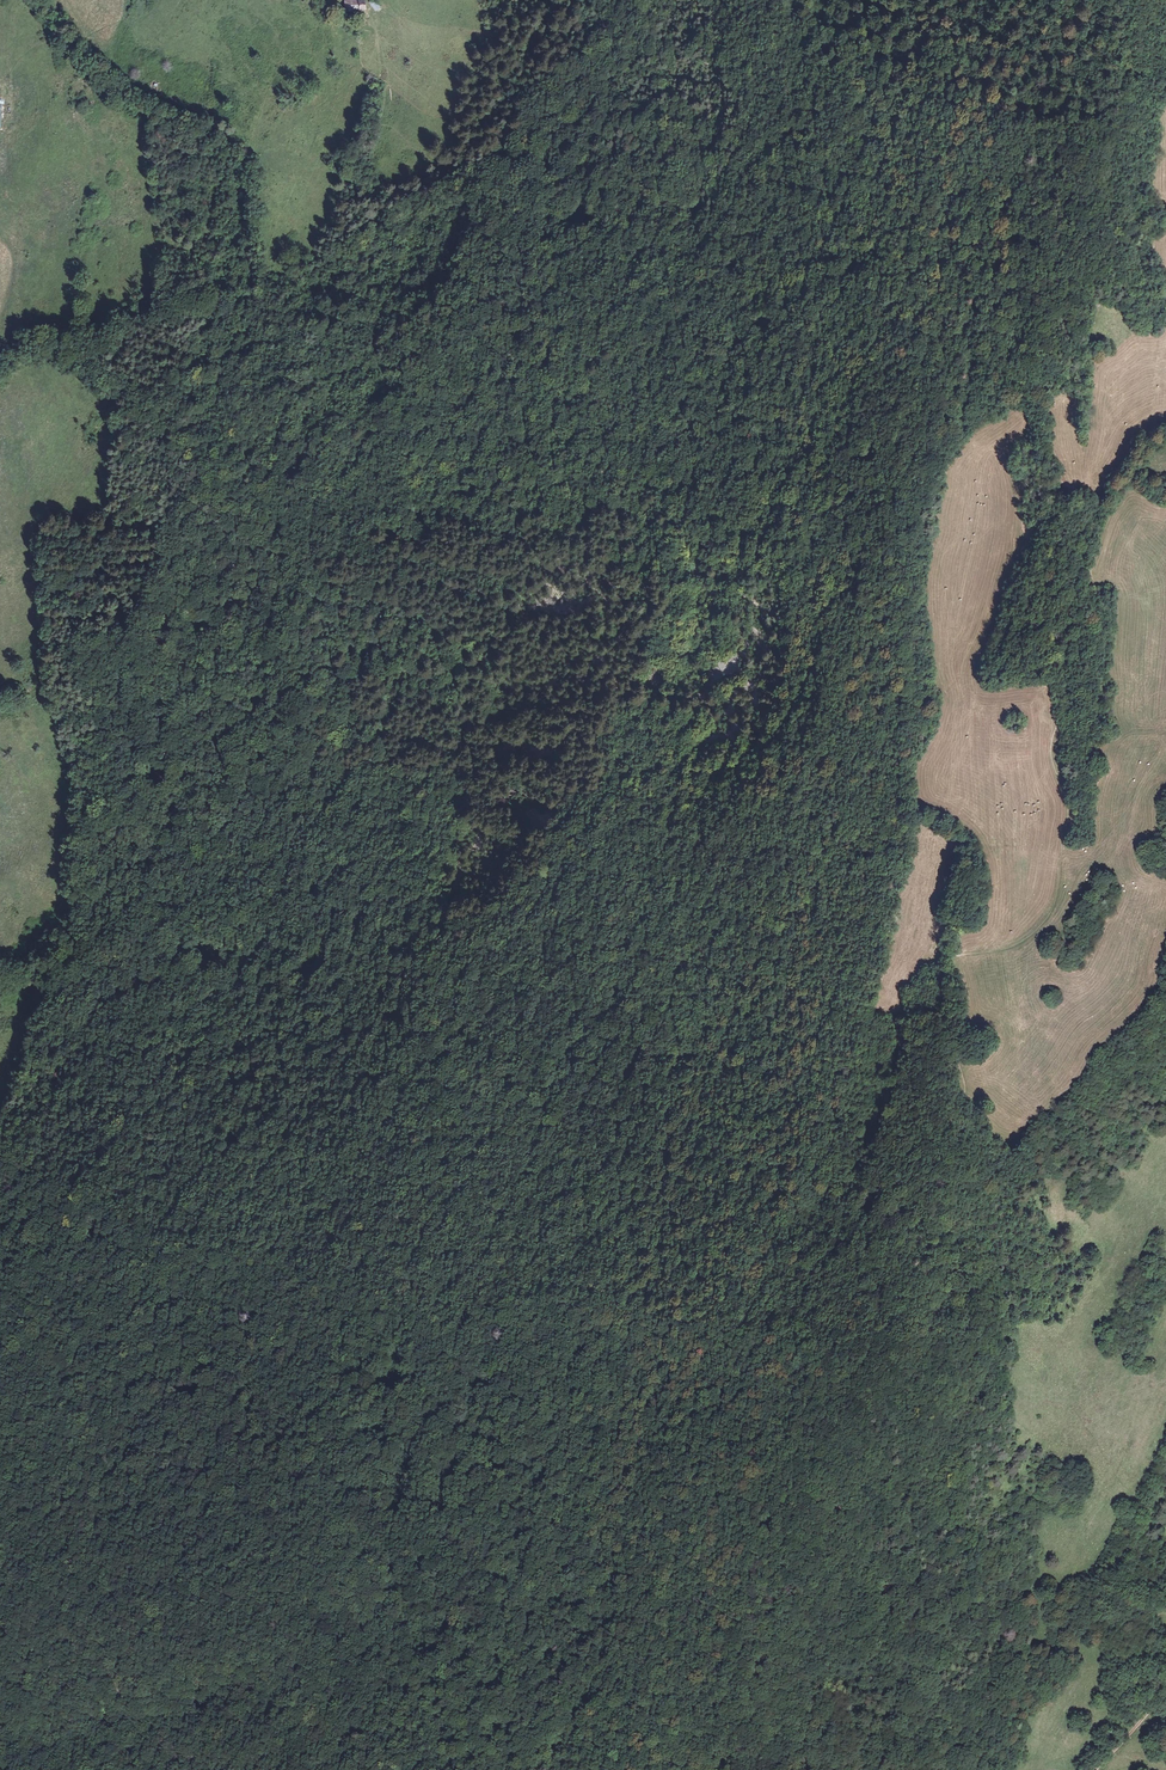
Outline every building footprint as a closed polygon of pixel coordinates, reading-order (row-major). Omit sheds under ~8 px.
[(380,9),(375,2),(370,6),(376,13),(380,9)] [(366,12),(365,3),(346,4),(347,14),(366,12)]
